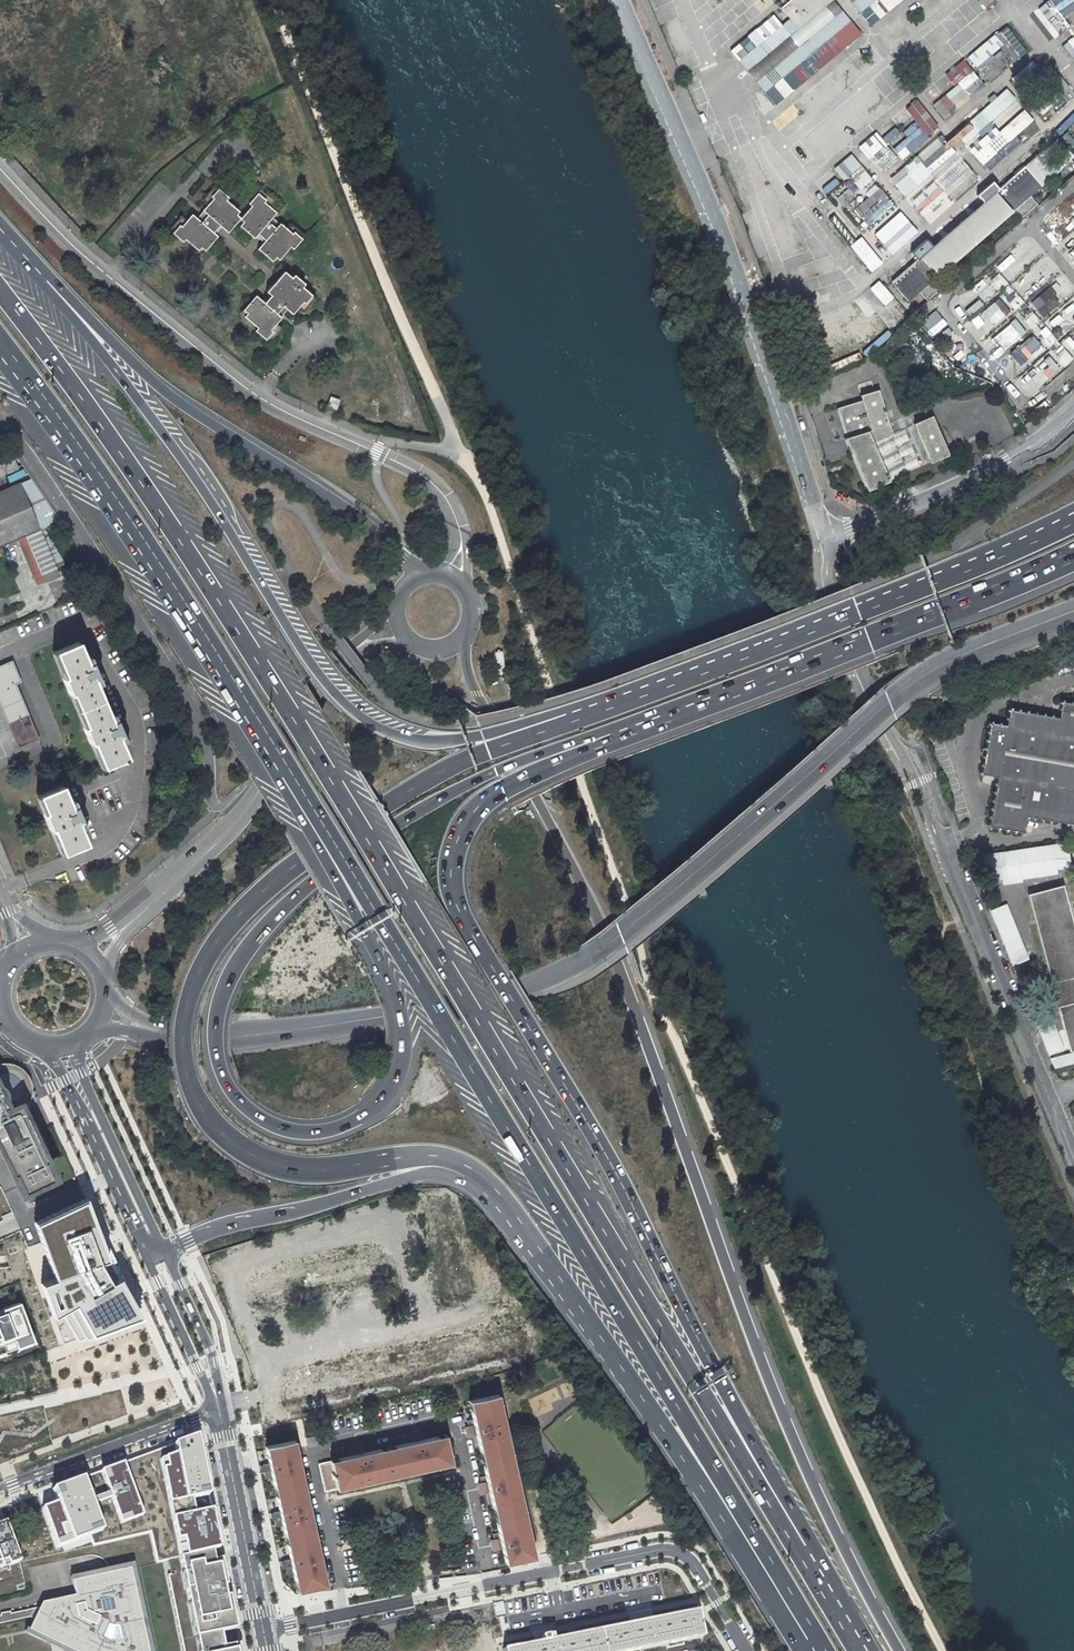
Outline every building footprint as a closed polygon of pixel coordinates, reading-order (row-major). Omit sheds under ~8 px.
[(850,21),(833,0),(798,29),(789,19),(782,25),(738,61),(764,93),(850,21)] [(832,0),(791,0),(781,9),(789,19),(798,29),(833,0),(832,0)] [(859,13),(875,0),(848,0),(859,13)] [(859,13),(871,27),(903,0),(875,0),(859,13)] [(987,10),(992,6),(987,0),(979,0),(987,10)] [(1051,0),(1050,0),(1034,12),(1054,39),(1070,27),(1064,18),(1059,11),(1055,6),(1051,0)] [(1055,6),(1059,11),(1073,1),(1073,0),(1064,0),(1055,6)] [(1059,11),(1064,18),(1073,10),(1073,1),(1059,11)] [(730,51),(738,61),(782,25),(773,15),(730,51)] [(850,21),(764,93),(775,106),(861,34),(850,21)] [(1006,26),(1000,31),(1022,56),(1028,51),(1006,26)] [(1000,31),(995,35),(999,40),(1003,45),(1008,50),(1017,61),(1022,56),(1000,31)] [(968,57),(972,62),(999,40),(995,35),(968,57)] [(999,40),(972,62),(977,67),(1003,45),(999,40)] [(1003,45),(977,67),(981,73),(1008,50),(1003,45)] [(964,60),(946,76),(954,86),(958,83),(973,70),(964,60)] [(986,86),(973,70),(958,83),(959,84),(963,88),(971,98),(986,86)] [(963,88),(959,84),(933,105),(937,110),(963,88)] [(1052,85),(1030,103),(1041,116),(1063,97),(1052,85)] [(963,88),(937,110),(945,120),(971,98),(963,88)] [(1008,90),(956,135),(964,145),(1016,99),(1008,90)] [(918,101),(912,105),(933,132),(939,127),(918,101)] [(912,105),(907,110),(928,136),(933,132),(912,105)] [(1025,110),(974,155),(983,165),(1034,120),(1025,110)] [(1054,134),(1058,138),(1073,121),(1073,113),(1054,134)] [(921,128),(894,149),(898,154),(925,133),(921,128)] [(859,146),(864,153),(882,139),(877,132),(859,146)] [(929,138),(925,133),(898,154),(903,159),(929,138)] [(1073,157),(1073,141),(1069,135),(1048,153),(1061,168),(1073,157)] [(882,139),(864,153),(869,159),(887,145),(882,139)] [(948,142),(895,185),(905,197),(957,154),(948,142)] [(917,260),(891,283),(907,302),(919,292),(927,301),(945,285),(937,276),(1011,212),(1019,221),(1037,206),(1029,196),(1059,170),(1043,151),(998,190),(991,182),(979,193),(976,195),(977,196),(983,203),(932,247),(925,239),(910,253),(917,260)] [(834,169),(839,175),(857,161),(852,155),(834,169)] [(857,161),(839,175),(843,180),(861,166),(857,161)] [(964,163),(914,207),(923,218),(974,174),(964,163)] [(212,199),(210,197),(218,189),(214,186),(202,200),(207,205),(212,199)] [(293,232),(292,234),(286,229),(279,223),(277,226),(270,219),(276,213),(270,208),(264,202),(265,200),(257,193),(248,204),(251,206),(240,218),(236,215),(239,212),(226,200),(228,198),(218,189),(210,197),(212,199),(207,205),(202,211),(204,213),(198,220),(191,214),(186,220),(181,226),(179,225),(172,233),(182,242),(185,240),(198,251),(201,248),(204,251),(217,237),(213,233),(219,226),(227,233),(236,223),(239,219),(242,222),(239,226),(253,238),(257,234),(265,241),(257,249),(272,262),(275,258),(278,260),(290,247),(293,250),(302,239),(293,232)] [(880,189),(854,210),(868,226),(893,204),(880,189)] [(270,208),(274,202),(260,190),(257,193),(265,200),(264,202),(270,208)] [(900,213),(875,235),(892,254),(917,232),(900,213)] [(834,215),(829,219),(851,246),(857,242),(834,215)] [(181,226),(186,220),(181,216),(168,230),(172,233),(179,225),(181,226)] [(302,239),(305,235),(290,223),(286,229),(292,234),(293,232),(302,239)] [(850,248),(872,272),(882,263),(860,239),(850,248)] [(1009,280),(1015,274),(1005,264),(1000,269),(1009,280)] [(311,295),(302,287),(304,284),(293,275),(291,278),(283,272),(266,292),(270,296),(264,303),(255,296),(243,310),(247,314),(244,317),(257,328),(255,331),(265,340),(272,332),(270,330),(276,324),(281,318),(279,316),(285,309),(291,314),(297,308),(302,302),(304,304),(311,295)] [(981,278),(956,299),(970,316),(999,291),(1014,310),(1023,302),(999,273),(986,283),(981,278)] [(879,280),(870,288),(884,306),(894,298),(879,280)] [(1041,316),(1062,300),(1050,285),(1029,301),(1041,316)] [(302,313),(314,299),(311,295),(304,304),(302,302),(297,308),(302,313)] [(999,298),(978,313),(982,317),(971,325),(980,337),(1011,314),(999,298)] [(1031,309),(1021,317),(1031,329),(1040,321),(1031,309)] [(1056,329),(1064,319),(1055,312),(1047,321),(1056,329)] [(1000,349),(1025,334),(1017,320),(991,335),(1000,349)] [(281,329),(276,324),(270,330),(272,332),(265,340),(268,343),(281,329)] [(1046,347),(1056,340),(1048,329),(1038,336),(1046,347)] [(1062,339),(1073,353),(1073,330),(1062,339)] [(1009,353),(1020,365),(1041,345),(1030,333),(1009,353)] [(1042,387),(1073,358),(1059,344),(1029,373),(1042,387)] [(1001,367),(1011,377),(1016,372),(1006,362),(1001,367)] [(861,401),(836,409),(846,438),(844,439),(867,491),(888,482),(872,444),(894,435),(878,390),(860,396),(861,401)] [(330,397),(327,408),(336,411),(339,400),(330,397)] [(913,424),(930,463),(949,455),(932,416),(913,424)] [(1031,420),(1024,425),(1029,432),(1036,427),(1031,420)] [(872,444),(888,482),(908,473),(908,472),(920,466),(905,430),(894,435),(872,444)] [(18,467),(11,450),(1,457),(2,459),(0,460),(0,475),(18,467)] [(47,502),(31,479),(0,492),(0,548),(1,547),(21,539),(27,536),(41,531),(44,529),(61,522),(47,502)] [(44,529),(41,531),(57,569),(65,566),(44,529)] [(43,575),(57,569),(41,531),(27,536),(43,575)] [(27,536),(21,539),(37,577),(43,575),(27,536)] [(37,584),(45,581),(43,575),(37,577),(34,578),(37,584)] [(113,713),(109,715),(97,685),(100,684),(88,656),(85,658),(78,642),(54,652),(60,665),(65,677),(63,678),(62,678),(69,696),(72,694),(85,726),(83,727),(90,745),(92,744),(103,769),(128,758),(121,742),(124,741),(113,713)] [(21,682),(12,661),(0,666),(0,705),(18,748),(39,740),(16,684),(21,682)] [(1061,702),(1058,718),(1009,709),(1006,726),(989,723),(980,774),(997,777),(988,827),(1025,833),(1028,817),(1073,825),(1073,704),(1061,702)] [(62,785),(38,796),(45,812),(42,814),(50,831),(52,830),(63,855),(87,844),(80,828),(84,827),(72,800),(69,801),(62,785)] [(45,812),(38,796),(35,796),(42,814),(45,812)] [(63,855),(52,830),(50,831),(60,856),(63,855)] [(1067,842),(982,855),(985,880),(1001,878),(1002,884),(1021,881),(1020,878),(1057,873),(1056,869),(1070,867),(1067,842)] [(1062,885),(1027,894),(1054,996),(1053,996),(1055,1007),(1057,1006),(1069,1051),(1073,1050),(1073,929),(1062,885)] [(1005,904),(989,910),(1016,974),(1032,967),(1005,904)] [(1048,1056),(1063,1050),(1047,1010),(1032,1016),(1048,1056)] [(1053,1069),(1073,1063),(1073,1053),(1050,1059),(1053,1069)] [(13,1175),(15,1174),(24,1192),(51,1179),(43,1161),(45,1160),(42,1152),(47,1150),(37,1129),(38,1129),(35,1123),(34,1123),(28,1109),(31,1105),(32,1103),(35,1104),(37,1098),(34,1097),(35,1092),(32,1091),(32,1087),(31,1082),(28,1076),(25,1072),(22,1069),(17,1066),(13,1064),(6,1063),(1,1064),(0,1064),(0,1147),(13,1175)] [(41,1284),(64,1346),(142,1317),(87,1198),(34,1223),(38,1233),(55,1278),(41,1284)] [(30,1343),(16,1304),(0,1310),(0,1355),(30,1343)] [(552,1403),(576,1393),(571,1381),(528,1399),(536,1416),(554,1408),(552,1403)] [(506,1563),(534,1557),(497,1395),(469,1401),(474,1419),(467,1421),(469,1428),(472,1427),(473,1433),(474,1433),(477,1432),(486,1476),(480,1477),(481,1484),(482,1485),(485,1484),(486,1490),(487,1489),(489,1489),(499,1532),(493,1534),(494,1541),(497,1540),(499,1546),(500,1546),(502,1545),(506,1563)] [(472,1427),(469,1428),(465,1428),(467,1436),(475,1434),(474,1433),(473,1433),(472,1427)] [(417,1431),(410,1432),(411,1440),(413,1440),(412,1439),(418,1437),(418,1434),(417,1431)] [(198,1432),(39,1488),(58,1551),(163,1525),(169,1545),(219,1536),(198,1432)] [(349,1457),(318,1463),(325,1491),(451,1463),(445,1435),(426,1439),(425,1433),(418,1434),(418,1437),(412,1439),(413,1440),(413,1442),(362,1454),(361,1451),(361,1450),(355,1452),(355,1449),(354,1449),(347,1450),(349,1457)] [(326,1585),(306,1495),(294,1441),(266,1447),(270,1464),(271,1469),(268,1470),(268,1471),(265,1472),(267,1479),(273,1477),(280,1512),(282,1517),(279,1518),(279,1519),(276,1519),(276,1520),(277,1526),(283,1525),(291,1560),(292,1565),(289,1565),(289,1566),(286,1567),(288,1574),(294,1573),(298,1591),(326,1585)] [(361,1443),(353,1445),(354,1449),(355,1449),(355,1452),(361,1450),(361,1451),(363,1451),(361,1443)] [(267,1463),(259,1465),(261,1473),(265,1472),(268,1471),(268,1470),(271,1469),(270,1464),(267,1465),(267,1463)] [(485,1484),(482,1485),(481,1484),(478,1485),(479,1493),(487,1491),(487,1489),(486,1490),(485,1484)] [(278,1511),(270,1513),(272,1521),(276,1520),(276,1519),(279,1519),(279,1518),(282,1517),(280,1512),(278,1512),(278,1511)] [(0,1517),(0,1570),(18,1564),(0,1517)] [(497,1540),(494,1541),(490,1541),(492,1549),(500,1547),(500,1546),(499,1546),(497,1540)] [(238,1645),(223,1648),(219,1632),(235,1629),(229,1598),(227,1599),(226,1591),(227,1591),(219,1549),(167,1561),(171,1575),(167,1576),(184,1650),(240,1650),(238,1645)] [(289,1559),(281,1561),(282,1568),(286,1567),(289,1566),(289,1565),(292,1565),(291,1560),(289,1560),(289,1559)] [(30,1617),(34,1619),(30,1628),(57,1641),(58,1638),(67,1643),(66,1645),(74,1649),(73,1650),(148,1650),(130,1569),(77,1580),(80,1594),(75,1596),(41,1602),(39,1607),(11,1613),(10,1611),(0,1613),(0,1623),(30,1617)] [(24,1580),(14,1581),(16,1590),(25,1588),(24,1580)] [(72,1581),(75,1596),(80,1594),(77,1580),(72,1581)] [(656,1609),(652,1610),(649,1613),(651,1620),(658,1618),(656,1609)] [(652,1610),(641,1612),(644,1614),(645,1621),(651,1620),(649,1613),(652,1610)] [(503,1650),(504,1650),(634,1650),(702,1637),(697,1611),(686,1613),(686,1616),(610,1631),(610,1628),(590,1632),(590,1635),(514,1650),(513,1648),(503,1650)] [(636,1613),(638,1623),(645,1621),(644,1614),(641,1612),(636,1613)] [(645,1621),(638,1623),(610,1628),(610,1631),(686,1616),(686,1613),(658,1618),(651,1620),(645,1621)] [(30,1628),(28,1630),(71,1650),(73,1650),(74,1649),(66,1645),(67,1643),(58,1638),(57,1641),(30,1628)] [(560,1628),(555,1629),(553,1633),(554,1639),(562,1638),(560,1628)] [(555,1629),(544,1631),(548,1634),(549,1641),(554,1639),(553,1633),(555,1629)] [(544,1631),(540,1632),(542,1642),(549,1641),(548,1634),(544,1631)] [(542,1642),(513,1648),(514,1650),(590,1635),(590,1632),(562,1638),(554,1639),(549,1641),(542,1642)]
